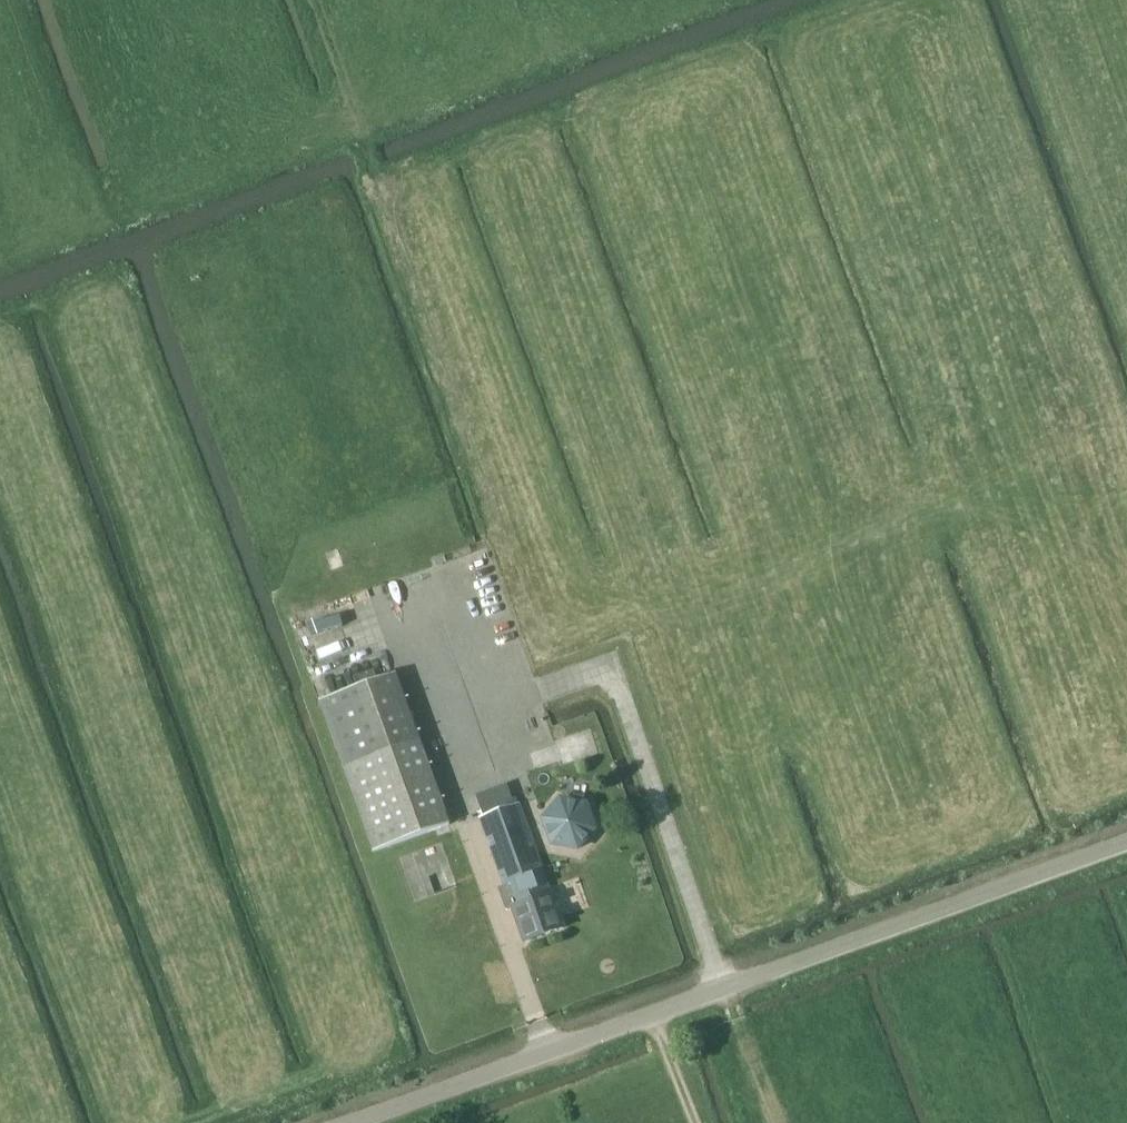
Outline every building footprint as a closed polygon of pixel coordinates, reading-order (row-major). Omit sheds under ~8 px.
[(343,771),(418,742),(392,674),(317,703),(343,771)] [(418,742),(343,771),(374,854),(449,826),(418,742)] [(544,815),(553,841),(579,845),(597,825),(588,799),(562,794),(544,815)] [(480,820),(525,943),(566,928),(519,805),(480,820)]
